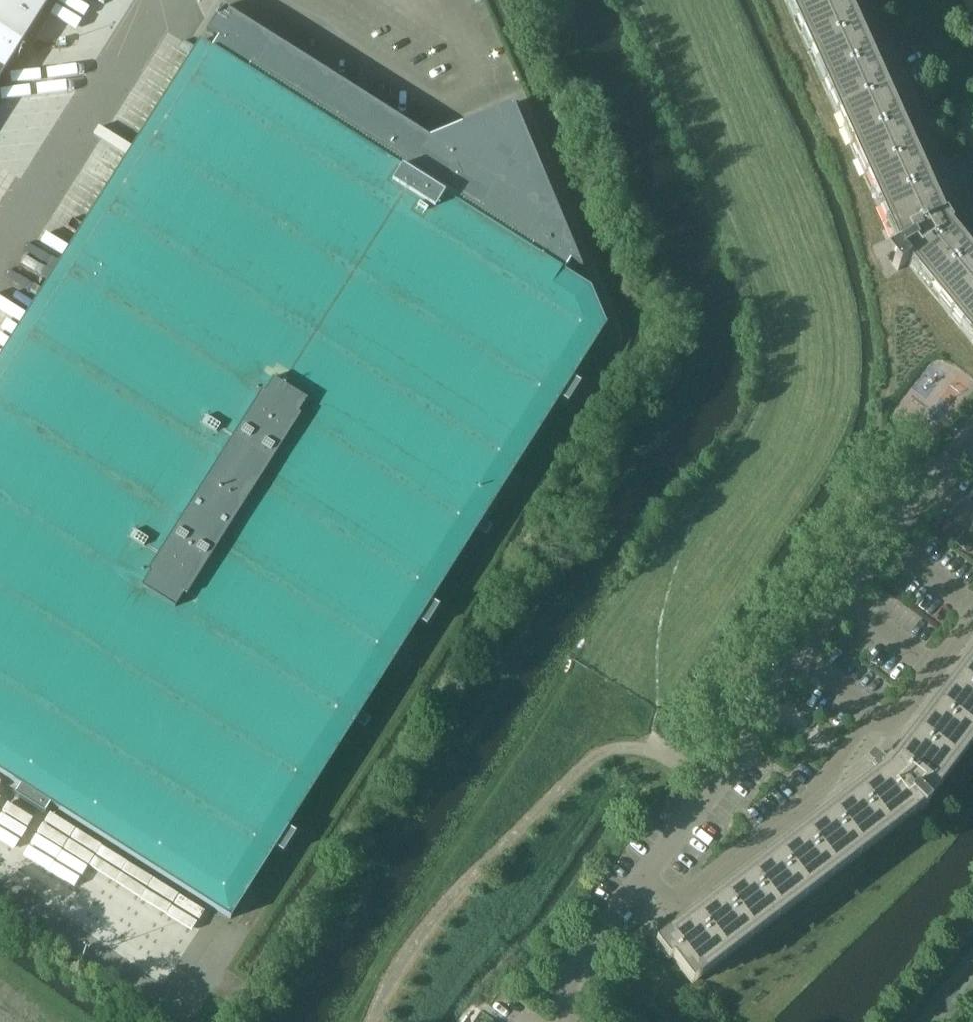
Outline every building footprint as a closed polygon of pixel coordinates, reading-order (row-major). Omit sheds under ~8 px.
[(5,74),(52,0),(3,0),(0,5),(0,71),(5,74)] [(943,218),(844,0),(787,0),(897,249),(895,250),(900,257),(901,256),(972,346),(972,259),(950,230),(962,220),(957,212),(943,218)] [(49,804),(232,920),(234,916),(232,915),(275,848),(284,854),(297,834),(287,828),(355,721),(366,728),(372,718),(361,712),(418,622),(427,628),(440,607),(431,601),(477,528),(487,535),(493,526),(483,519),(559,399),(569,405),(581,384),(572,378),(605,326),(607,327),(607,323),(605,323),(590,287),(564,271),(570,261),(582,268),(514,104),(430,139),(222,8),(207,32),(218,40),(212,50),(199,42),(0,358),(0,773),(21,786),(15,796),(46,815),(49,804)] [(881,773),(664,939),(697,983),(923,810),(924,811),(930,806),(928,804),(972,746),(972,656),(892,762),(878,750),(870,758),(881,773)] [(452,709),(457,700),(451,697),(447,706),(452,709)] [(10,880),(87,919),(95,904),(71,892),(80,874),(26,847),(10,880)]
